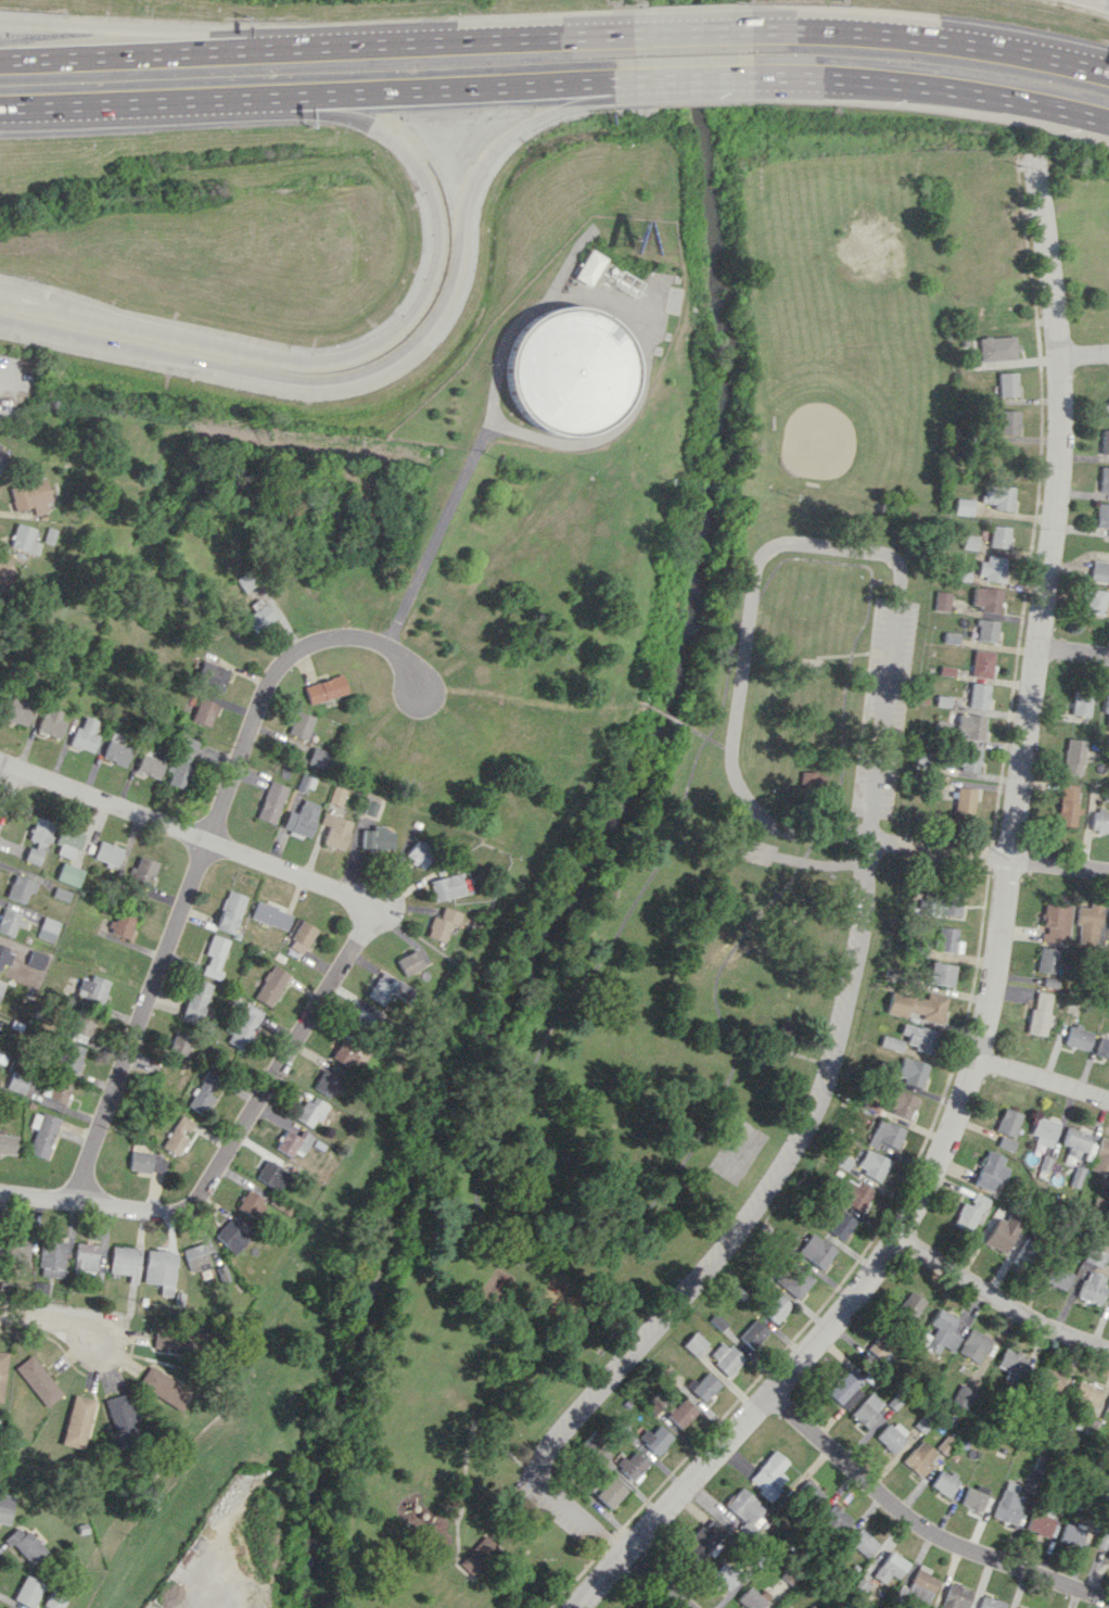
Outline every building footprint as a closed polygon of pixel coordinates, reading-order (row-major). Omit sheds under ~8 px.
[(571,277),(587,286),(603,258),(587,249),(571,277)] [(525,415),(511,400),(503,379),(503,358),(509,339),(521,321),(538,308),(558,302),(579,303),(599,309),(615,322),(627,341),(633,363),(630,384),(621,404),(606,419),(586,429),(564,431),(544,427),(525,415)] [(978,337),(979,360),(1016,359),(1016,336),(978,337)] [(1016,396),(1016,372),(997,372),(998,396),(1016,396)] [(1108,415),(1108,399),(1101,406),(1108,415)] [(1018,434),(1018,410),(993,410),(993,434),(1018,434)] [(1108,454),(1108,430),(1101,430),(1100,454),(1108,454)] [(1099,466),(1098,489),(1108,489),(1108,467),(1099,466)] [(46,512),(44,502),(50,501),(44,477),(8,486),(14,510),(30,506),(33,515),(46,512)] [(1013,487),(982,485),(982,503),(993,503),(993,509),(1012,510),(1013,487)] [(954,513),(972,514),(973,499),(955,498),(954,513)] [(1096,503),(1095,527),(1108,528),(1108,503),(1096,503)] [(39,542),(31,540),(34,528),(15,523),(8,546),(36,554),(39,542)] [(1007,548),(1010,527),(991,525),(989,546),(1007,548)] [(16,571),(2,555),(0,557),(0,586),(16,571)] [(985,561),(978,561),(977,578),(1003,581),(1005,557),(986,555),(985,561)] [(1108,562),(1091,559),(1090,567),(1081,566),(1080,574),(1088,575),(1087,580),(1105,583),(1108,562)] [(972,605),(981,606),(981,612),(1000,613),(1001,588),(973,587),(972,605)] [(1108,601),(1108,599),(1108,592),(1086,588),(1083,612),(1101,615),(1103,600),(1108,601)] [(933,609),(948,611),(950,592),(936,590),(933,609)] [(256,630),(273,611),(258,599),(241,618),(256,630)] [(976,640),(996,641),(997,620),(977,619),(976,640)] [(994,652),(974,649),(970,675),(990,679),(994,652)] [(228,668),(201,661),(195,686),(222,692),(228,668)] [(346,692),(341,674),(303,686),(309,704),(346,692)] [(989,684),(971,682),(968,706),(986,708),(989,684)] [(1071,715),(1090,715),(1091,691),(1072,690),(1071,715)] [(3,718),(25,727),(35,701),(13,693),(3,718)] [(192,721),(210,725),(215,702),(197,698),(192,721)] [(61,712),(44,706),(36,731),(59,739),(65,721),(59,719),(61,712)] [(304,740),(313,717),(295,710),(287,733),(304,740)] [(983,739),(984,715),(957,714),(955,737),(983,739)] [(98,735),(92,733),(96,721),(83,716),(80,727),(75,726),(69,745),(92,752),(98,735)] [(169,785),(185,788),(195,740),(179,736),(169,785)] [(1081,775),(1085,740),(1066,738),(1065,750),(1061,749),(1059,772),(1081,775)] [(125,765),(131,747),(108,740),(102,758),(125,765)] [(306,763),(323,769),(329,751),(312,746),(306,763)] [(978,770),(980,747),(957,746),(955,769),(978,770)] [(931,751),(915,751),(914,768),(931,768),(931,751)] [(164,762),(141,753),(135,769),(157,778),(164,762)] [(295,790),(307,794),(313,778),(301,773),(295,790)] [(256,818),(273,824),(287,787),(269,781),(256,818)] [(1079,784),(1061,782),(1057,825),(1074,827),(1076,813),(1077,813),(1079,784)] [(975,788),(943,785),(942,797),(951,797),(950,811),(973,813),(975,788)] [(341,805),(345,789),(332,786),(328,802),(341,805)] [(319,805),(302,799),(297,813),(288,810),(281,828),(307,837),(319,805)] [(363,813),(372,815),(375,802),(366,800),(363,813)] [(1093,810),(1091,830),(1108,832),(1108,811),(1093,810)] [(351,822),(323,812),(319,823),(327,826),(321,843),(341,850),(351,822)] [(51,821),(34,817),(28,843),(24,861),(40,865),(51,821)] [(53,852),(73,860),(83,833),(63,825),(53,852)] [(360,849),(392,850),(392,826),(372,825),(372,830),(361,829),(360,849)] [(416,839),(405,856),(422,868),(433,852),(416,839)] [(93,860),(116,866),(121,847),(98,841),(93,860)] [(158,863),(140,856),(131,878),(148,885),(158,863)] [(83,870),(62,862),(56,879),(77,887),(83,870)] [(24,903),(28,891),(33,893),(37,882),(14,873),(5,896),(24,903)] [(434,901),(464,894),(459,873),(429,880),(434,901)] [(216,929),(234,933),(243,894),(224,890),(216,929)] [(932,891),(931,914),(961,915),(962,892),(932,891)] [(1041,941),(1067,944),(1071,905),(1044,902),(1041,927),(1043,927),(1041,941)] [(1089,907),(1078,906),(1076,944),(1098,945),(1100,902),(1089,902),(1089,907)] [(286,928),(290,911),(254,903),(250,920),(286,928)] [(439,917),(433,915),(425,936),(443,942),(447,931),(453,933),(461,913),(443,906),(439,917)] [(3,908),(0,915),(0,933),(12,937),(16,925),(19,925),(22,915),(3,908)] [(128,938),(135,915),(115,909),(108,932),(128,938)] [(36,937),(52,942),(58,921),(42,917),(36,937)] [(290,937),(306,947),(317,929),(300,920),(290,937)] [(957,928),(938,926),(936,950),(961,953),(962,940),(956,940),(957,928)] [(207,955),(201,974),(219,980),(222,970),(218,969),(228,939),(211,934),(204,954),(207,955)] [(304,947),(291,939),(287,946),(300,954),(304,947)] [(0,946),(0,970),(4,971),(11,949),(0,946)] [(1059,949),(1040,946),(1036,970),(1055,974),(1059,949)] [(26,964),(42,969),(46,955),(31,950),(26,964)] [(404,976),(423,966),(415,950),(396,959),(404,976)] [(950,986),(953,964),(926,961),(923,982),(950,986)] [(270,1007),(288,973),(271,964),(253,998),(270,1007)] [(389,992),(398,995),(403,982),(378,971),(367,997),(384,1004),(389,992)] [(89,982),(76,977),(71,993),(101,1004),(109,981),(91,975),(89,982)] [(197,1024),(212,984),(194,978),(180,1017),(197,1024)] [(1045,1035),(1050,993),(1034,991),(1029,1033),(1045,1035)] [(906,1017),(906,1014),(942,1021),(947,997),(927,993),(925,999),(912,996),(911,1002),(889,997),(886,1013),(906,1017)] [(350,1023),(366,1033),(380,1010),(363,1000),(350,1023)] [(262,1010),(244,1002),(227,1043),(245,1051),(262,1010)] [(66,1036),(84,1044),(95,1018),(77,1010),(66,1036)] [(797,1038),(798,1023),(780,1022),(780,1038),(797,1038)] [(905,1046),(932,1052),(936,1030),(902,1023),(900,1034),(907,1035),(905,1046)] [(1069,1024),(1063,1043),(1086,1050),(1092,1031),(1069,1024)] [(165,1049),(185,1056),(192,1036),(173,1029),(165,1049)] [(350,1068),(362,1048),(343,1036),(331,1056),(350,1068)] [(1100,1036),(1094,1054),(1108,1059),(1108,1039),(1100,1036)] [(85,1049),(63,1040),(54,1063),(76,1071),(85,1049)] [(895,1079),(922,1085),(928,1063),(900,1057),(895,1079)] [(186,1105),(204,1116),(215,1098),(208,1093),(218,1076),(207,1069),(186,1105)] [(6,1089),(24,1094),(29,1075),(11,1070),(6,1089)] [(312,1087),(331,1098),(341,1080),(322,1070),(312,1087)] [(885,1110),(911,1116),(915,1094),(890,1089),(885,1110)] [(312,1128),(327,1104),(310,1094),(295,1118),(312,1128)] [(1013,1137),(1021,1113),(1002,1107),(995,1131),(1013,1137)] [(26,1152),(45,1159),(59,1119),(34,1111),(28,1127),(35,1129),(26,1152)] [(187,1134),(193,1121),(179,1114),(161,1148),(177,1156),(188,1135),(187,1134)] [(878,1141),(896,1148),(904,1129),(878,1117),(866,1144),(875,1148),(878,1141)] [(1052,1146),(1057,1121),(1035,1117),(1030,1142),(1052,1146)] [(1067,1146),(1066,1155),(1082,1158),(1087,1131),(1066,1127),(1062,1145),(1067,1146)] [(4,1134),(5,1128),(0,1128),(0,1154),(15,1155),(17,1135),(4,1134)] [(293,1151),(302,1156),(313,1136),(301,1130),(298,1135),(284,1128),(274,1148),(291,1156),(293,1151)] [(1011,1151),(1015,1141),(1000,1135),(996,1145),(1011,1151)] [(1100,1137),(1088,1168),(1108,1176),(1108,1140),(1100,1137)] [(855,1169),(880,1180),(889,1159),(864,1149),(855,1169)] [(1001,1165),(1004,1157),(986,1149),(971,1184),(989,1191),(994,1179),(1002,1182),(1008,1168),(1001,1165)] [(164,1155),(130,1152),(128,1170),(163,1173),(164,1155)] [(289,1172),(265,1159),(255,1178),(279,1191),(289,1172)] [(861,1212),(872,1191),(847,1178),(836,1199),(861,1212)] [(236,1208),(256,1219),(266,1201),(246,1190),(236,1208)] [(968,1205),(962,1202),(951,1224),(971,1233),(987,1198),(975,1192),(968,1205)] [(855,1219),(838,1210),(827,1231),(843,1240),(855,1219)] [(1003,1221),(997,1217),(982,1241),(1001,1254),(1022,1221),(1009,1212),(1003,1221)] [(213,1235),(233,1254),(248,1238),(228,1219),(213,1235)] [(796,1251),(821,1269),(835,1249),(810,1232),(796,1251)] [(28,1235),(5,1235),(5,1265),(27,1266),(28,1235)] [(1041,1244),(1027,1235),(1011,1260),(1026,1269),(1041,1244)] [(66,1241),(41,1238),(37,1275),(62,1278),(66,1241)] [(97,1244),(75,1243),(73,1278),(100,1279),(101,1271),(96,1271),(97,1244)] [(208,1268),(204,1243),(183,1247),(187,1271),(208,1268)] [(136,1277),(140,1249),(112,1245),(108,1274),(136,1277)] [(1086,1263),(1102,1267),(1105,1253),(1089,1249),(1086,1263)] [(172,1296),(175,1252),(146,1250),(144,1282),(160,1283),(160,1295),(172,1296)] [(1063,1291),(1071,1274),(1049,1263),(1040,1280),(1063,1291)] [(779,1270),(771,1278),(796,1299),(814,1279),(797,1265),(787,1277),(779,1270)] [(1104,1276),(1086,1270),(1077,1297),(1099,1305),(1105,1287),(1101,1285),(1104,1276)] [(926,1301),(910,1289),(895,1310),(911,1322),(926,1301)] [(775,1324),(791,1305),(776,1292),(760,1311),(775,1324)] [(952,1352),(959,1336),(949,1331),(956,1316),(937,1308),(929,1324),(933,1326),(925,1346),(938,1352),(941,1346),(952,1352)] [(709,1321),(721,1330),(727,1322),(715,1313),(709,1321)] [(738,1337),(752,1349),(767,1331),(753,1319),(738,1337)] [(990,1338),(969,1328),(957,1353),(978,1363),(990,1338)] [(181,1332),(154,1329),(152,1349),(180,1351),(181,1332)] [(695,1357),(707,1343),(694,1331),(682,1345),(695,1357)] [(879,1358),(890,1343),(877,1334),(866,1349),(879,1358)] [(707,1356),(728,1375),(743,1359),(722,1340),(707,1356)] [(996,1366),(1006,1370),(1003,1379),(1016,1384),(1025,1357),(1002,1349),(996,1366)] [(2,1402),(9,1352),(0,1350),(0,1401),(2,1402)] [(31,1354),(14,1367),(47,1407),(63,1394),(31,1354)] [(137,1384),(180,1411),(191,1392),(148,1366),(137,1384)] [(1034,1383),(1058,1388),(1061,1371),(1037,1367),(1034,1383)] [(861,1392),(855,1386),(861,1380),(848,1368),(826,1392),(845,1409),(861,1392)] [(703,1402),(719,1384),(706,1372),(690,1389),(703,1402)] [(1070,1408),(1091,1414),(1099,1386),(1077,1380),(1070,1408)] [(975,1392),(958,1384),(950,1402),(966,1409),(975,1392)] [(884,1406),(871,1392),(849,1413),(863,1427),(884,1406)] [(105,1398),(114,1438),(139,1433),(130,1393),(105,1398)] [(75,1394),(61,1443),(82,1448),(95,1400),(75,1394)] [(680,1429),(696,1411),(681,1398),(665,1415),(680,1429)] [(1089,1434),(1096,1422),(1079,1414),(1073,1425),(1089,1434)] [(876,1438),(891,1453),(909,1434),(893,1419),(876,1438)] [(672,1438),(659,1424),(649,1433),(645,1428),(637,1436),(655,1455),(672,1438)] [(934,1447),(944,1456),(955,1443),(945,1435),(934,1447)] [(918,1476),(938,1455),(921,1440),(902,1461),(918,1476)] [(617,1466),(632,1481),(648,1463),(632,1449),(617,1466)] [(787,1478),(779,1472),(788,1461),(773,1449),(747,1481),(769,1499),(787,1478)] [(940,1468),(929,1486),(948,1497),(958,1479),(940,1468)] [(608,1508),(625,1490),(610,1477),(593,1494),(608,1508)] [(793,1494),(811,1510),(825,1495),(807,1479),(793,1494)] [(1024,1496),(1015,1493),(1018,1484),(1004,1480),(992,1517),(1014,1524),(1024,1496)] [(966,1486),(960,1504),(980,1511),(987,1488),(976,1484),(975,1489),(966,1486)] [(768,1511),(741,1487),(723,1507),(750,1531),(768,1511)] [(837,1536),(851,1518),(832,1503),(818,1521),(837,1536)] [(1054,1515),(1031,1507),(1025,1530),(1047,1537),(1054,1515)] [(684,1547),(699,1561),(726,1531),(711,1518),(684,1547)] [(1084,1528),(1063,1523),(1058,1542),(1080,1547),(1084,1528)] [(32,1566),(46,1551),(17,1524),(4,1539),(32,1566)] [(867,1557),(877,1542),(858,1528),(848,1543),(867,1557)] [(485,1535),(459,1563),(475,1578),(501,1549),(485,1535)] [(907,1562),(888,1551),(874,1575),(894,1586),(907,1562)] [(739,1572),(720,1563),(711,1580),(730,1589),(739,1572)] [(907,1588),(900,1585),(896,1594),(924,1607),(938,1580),(927,1574),(930,1570),(919,1564),(907,1588)] [(42,1582),(22,1575),(13,1600),(33,1607),(42,1582)] [(972,1589),(948,1583),(941,1607),(958,1607),(961,1607),(967,1607),(972,1589)] [(746,1607),(759,1607),(770,1595),(763,1589),(758,1594),(749,1586),(737,1599),(746,1607)] [(49,1591),(42,1606),(47,1607),(61,1607),(65,1598),(49,1591)] [(1005,1602),(982,1595),(978,1607),(1003,1607),(1005,1602)]
